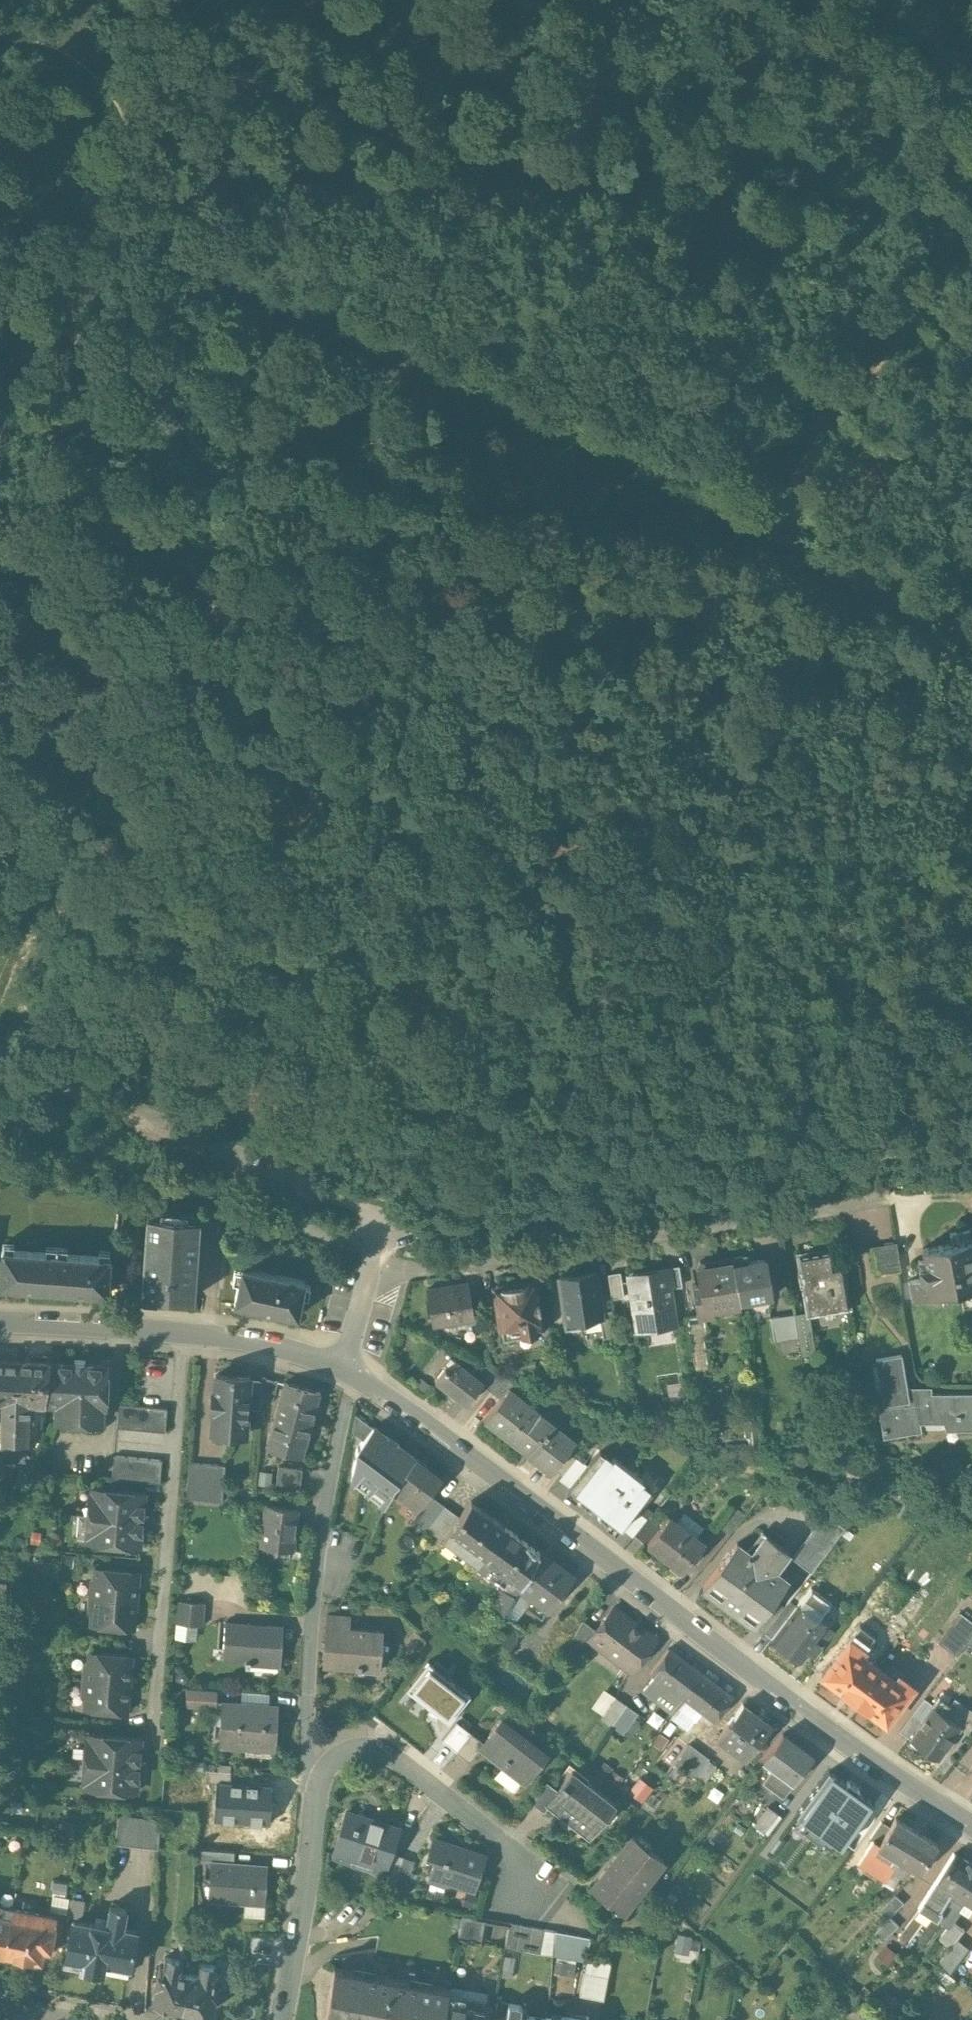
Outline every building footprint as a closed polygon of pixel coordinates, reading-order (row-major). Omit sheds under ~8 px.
[(199,1219),(147,1216),(142,1296),(194,1299),(199,1219)] [(949,1227),(951,1237),(922,1243),(924,1253),(917,1254),(920,1272),(908,1274),(912,1292),(959,1283),(961,1296),(971,1294),(971,1223),(949,1227)] [(896,1237),(870,1241),(875,1269),(900,1265),(896,1237)] [(831,1243),(797,1248),(807,1307),(849,1300),(842,1257),(833,1258),(831,1243)] [(56,1253),(2,1249),(0,1285),(0,1286),(54,1290),(56,1253)] [(765,1254),(743,1258),(742,1251),(732,1252),(731,1252),(739,1295),(771,1290),(765,1254)] [(731,1252),(705,1256),(705,1255),(700,1256),(697,1260),(698,1265),(700,1277),(692,1278),(697,1310),(713,1307),(712,1305),(738,1301),(738,1303),(739,1302),(739,1295),(731,1252)] [(56,1253),(54,1290),(108,1293),(110,1257),(56,1253)] [(305,1281),(242,1268),(234,1304),(298,1317),(305,1281)] [(597,1268),(559,1274),(566,1324),(585,1320),(584,1315),(600,1312),(603,1312),(603,1306),(597,1268)] [(620,1268),(608,1270),(612,1294),(624,1292),(620,1268)] [(668,1268),(628,1274),(636,1320),(673,1315),(674,1318),(676,1318),(668,1268)] [(534,1279),(507,1283),(504,1281),(497,1283),(493,1289),(494,1296),(497,1298),(503,1336),(520,1333),(520,1331),(538,1328),(537,1324),(542,1324),(534,1279)] [(467,1281),(427,1288),(433,1324),(473,1317),(467,1281)] [(614,1304),(603,1306),(603,1312),(600,1312),(603,1331),(618,1329),(614,1304)] [(794,1307),(769,1310),(773,1333),(797,1329),(794,1307)] [(809,1311),(795,1313),(794,1307),(797,1329),(800,1347),(814,1345),(809,1311)] [(905,1379),(900,1346),(874,1350),(882,1394),(877,1395),(883,1428),(921,1421),(919,1413),(942,1413),(946,1421),(971,1421),(971,1385),(928,1385),(928,1379),(905,1379)] [(483,1381),(455,1359),(448,1369),(445,1367),(435,1381),(466,1405),(482,1384),(484,1381),(483,1381)] [(0,1361),(0,1402),(2,1402),(1,1443),(15,1444),(16,1404),(17,1404),(18,1362),(0,1361)] [(50,1363),(18,1362),(17,1404),(16,1404),(15,1444),(22,1444),(28,1444),(29,1404),(45,1405),(50,1363)] [(74,1364),(50,1363),(45,1405),(57,1405),(57,1418),(102,1420),(102,1407),(105,1407),(107,1366),(86,1365),(86,1363),(74,1362),(74,1364)] [(495,1366),(483,1381),(484,1381),(482,1384),(491,1391),(506,1372),(495,1366)] [(506,1372),(491,1391),(500,1398),(509,1387),(510,1387),(516,1379),(506,1372)] [(250,1378),(216,1376),(215,1393),(213,1393),(211,1412),(213,1412),(212,1429),(246,1431),(248,1409),(250,1381),(250,1378)] [(278,1382),(263,1378),(262,1382),(261,1400),(272,1403),(278,1382)] [(262,1382),(250,1381),(248,1409),(260,1410),(261,1400),(262,1382)] [(319,1393),(285,1384),(286,1384),(284,1383),(284,1385),(267,1447),(266,1447),(266,1449),(302,1459),(303,1458),(302,1457),(319,1395),(320,1395),(320,1393),(319,1393)] [(510,1387),(509,1387),(500,1398),(484,1420),(550,1472),(552,1469),(566,1451),(576,1438),(510,1387)] [(131,1406),(120,1405),(117,1429),(130,1430),(131,1406)] [(143,1407),(131,1406),(130,1430),(142,1431),(143,1407)] [(155,1408),(143,1407),(142,1431),(153,1432),(155,1408)] [(167,1409),(155,1408),(153,1432),(165,1433),(167,1409)] [(383,1435),(376,1439),(357,1506),(375,1511),(378,1503),(383,1504),(390,1480),(396,1484),(415,1459),(383,1435)] [(1,1443),(0,1448),(0,1460),(8,1461),(8,1456),(21,1456),(22,1444),(15,1444),(1,1443)] [(576,1458),(562,1476),(559,1480),(633,1536),(647,1517),(637,1509),(654,1486),(602,1447),(588,1467),(576,1458)] [(576,1458),(566,1451),(552,1469),(562,1476),(576,1458)] [(126,1458),(114,1457),(112,1480),(124,1481),(126,1458)] [(138,1459),(126,1458),(124,1481),(136,1482),(138,1459)] [(150,1459),(138,1459),(136,1482),(148,1483),(150,1459)] [(162,1460),(150,1459),(148,1483),(160,1484),(162,1460)] [(442,1479),(415,1459),(396,1484),(392,1492),(418,1511),(429,1496),(442,1479)] [(225,1466),(189,1463),(187,1487),(223,1490),(225,1466)] [(302,1470),(279,1467),(276,1491),(299,1494),(302,1470)] [(223,1490),(187,1487),(186,1499),(222,1502),(223,1490)] [(144,1495),(93,1491),(92,1500),(87,1503),(85,1530),(89,1534),(88,1543),(140,1547),(144,1495)] [(445,1507),(429,1496),(422,1506),(418,1511),(421,1514),(415,1522),(427,1531),(442,1511),(445,1507)] [(505,1527),(472,1502),(457,1522),(444,1539),(445,1540),(476,1563),(475,1565),(476,1565),(504,1527),(505,1527)] [(733,1505),(718,1524),(730,1533),(745,1514),(733,1505)] [(296,1509),(267,1506),(262,1548),(291,1551),(291,1550),(290,1550),(292,1524),(294,1525),(295,1523),(293,1523),(294,1510),(296,1510),(296,1509)] [(442,1511),(427,1531),(442,1543),(445,1540),(444,1539),(457,1522),(442,1511)] [(703,1526),(686,1513),(679,1523),(696,1536),(703,1526)] [(826,1513),(792,1557),(811,1572),(845,1527),(826,1513)] [(679,1523),(669,1515),(660,1526),(647,1543),(648,1544),(671,1562),(670,1564),(680,1571),(681,1570),(683,1572),(705,1543),(696,1536),(679,1523)] [(647,1517),(633,1536),(647,1546),(648,1544),(647,1543),(660,1526),(647,1517)] [(540,1554),(504,1527),(476,1565),(505,1587),(507,1583),(512,1587),(516,1582),(522,1587),(540,1554)] [(767,1535),(753,1554),(738,1543),(703,1588),(754,1626),(755,1626),(774,1600),(788,1580),(775,1570),(789,1551),(767,1535)] [(574,1579),(540,1553),(540,1554),(522,1587),(515,1598),(504,1618),(504,1619),(513,1625),(525,1609),(542,1621),(574,1579)] [(138,1573),(96,1569),(95,1579),(91,1583),(90,1597),(136,1601),(138,1573)] [(796,1607),(772,1639),(786,1649),(787,1653),(796,1660),(800,1659),(801,1660),(809,1649),(814,1653),(832,1630),(818,1620),(831,1603),(811,1587),(796,1607)] [(515,1598),(500,1590),(490,1610),(504,1618),(515,1598)] [(136,1601),(90,1597),(89,1611),(92,1615),(92,1625),(134,1629),(136,1601)] [(774,1600),(755,1626),(754,1626),(765,1634),(765,1633),(764,1633),(784,1607),(774,1600)] [(784,1607),(764,1633),(765,1633),(772,1639),(796,1607),(789,1601),(784,1607)] [(204,1608),(178,1605),(176,1624),(195,1626),(203,1626),(204,1608)] [(657,1641),(614,1609),(596,1633),(589,1643),(632,1675),(657,1641)] [(959,1612),(938,1641),(957,1655),(971,1635),(971,1621),(959,1612)] [(382,1632),(349,1630),(350,1617),(327,1615),(324,1666),(379,1670),(382,1632)] [(513,1625),(504,1619),(497,1632),(500,1634),(494,1642),(494,1641),(493,1643),(507,1653),(509,1654),(524,1633),(513,1625)] [(283,1626),(225,1623),(223,1660),(246,1662),(245,1666),(250,1667),(250,1664),(278,1666),(278,1668),(280,1668),(283,1626)] [(583,1623),(567,1651),(577,1659),(589,1643),(596,1633),(583,1623)] [(195,1626),(176,1624),(175,1640),(194,1641),(195,1626)] [(850,1638),(822,1675),(823,1676),(824,1681),(832,1687),(837,1686),(854,1699),(879,1666),(862,1653),(875,1636),(860,1624),(850,1638)] [(669,1650),(650,1675),(655,1679),(644,1694),(657,1704),(674,1716),(680,1708),(685,1701),(703,1676),(669,1650)] [(131,1656),(90,1653),(89,1663),(84,1667),(83,1681),(129,1684),(131,1656)] [(891,1664),(886,1671),(879,1666),(854,1699),(871,1712),(872,1717),(880,1723),(885,1722),(886,1723),(914,1686),(899,1675),(901,1672),(891,1664)] [(733,1698),(703,1676),(685,1701),(702,1714),(715,1723),(733,1698)] [(129,1684),(83,1681),(82,1695),(86,1699),(85,1709),(127,1712),(129,1684)] [(215,1690),(185,1688),(184,1700),(215,1702),(215,1690)] [(242,1700),(269,1700),(269,1692),(242,1691),(242,1700)] [(616,1700),(602,1722),(613,1729),(628,1708),(616,1700)] [(276,1705),(221,1701),(219,1742),(274,1745),(276,1705)] [(702,1714),(685,1701),(680,1708),(697,1720),(702,1714)] [(772,1727),(744,1705),(718,1740),(746,1761),(772,1727)] [(962,1725),(933,1705),(921,1722),(909,1738),(911,1739),(909,1741),(922,1750),(923,1748),(938,1759),(962,1725)] [(628,1708),(613,1729),(624,1737),(638,1716),(628,1708)] [(697,1720),(680,1708),(674,1716),(671,1719),(688,1732),(697,1720)] [(528,1779),(553,1746),(504,1709),(479,1742),(528,1779)] [(912,1715),(900,1732),(909,1738),(921,1722),(912,1715)] [(141,1739),(89,1735),(88,1744),(84,1748),(82,1774),(86,1778),(85,1787),(137,1791),(141,1739)] [(814,1758),(783,1736),(764,1762),(774,1770),(764,1784),(784,1798),(814,1758)] [(688,1748),(675,1766),(685,1773),(698,1755),(688,1748)] [(708,1763),(698,1755),(685,1773),(696,1780),(708,1763)] [(873,1802),(829,1770),(801,1807),(814,1817),(816,1818),(818,1816),(831,1825),(846,1836),(847,1837),(873,1802)] [(616,1807),(572,1772),(557,1790),(549,1802),(551,1803),(569,1817),(569,1816),(592,1834),(589,1839),(590,1840),(616,1807)] [(641,1778),(630,1792),(644,1802),(654,1788),(641,1778)] [(547,1782),(531,1802),(544,1812),(551,1803),(549,1802),(557,1790),(547,1782)] [(814,1817),(801,1807),(795,1816),(808,1825),(814,1817)] [(769,1809),(755,1828),(768,1837),(782,1819),(769,1809)] [(399,1828),(346,1811),(333,1853),(384,1869),(386,1869),(391,1853),(399,1828)] [(118,1815),(104,1813),(100,1840),(115,1842),(118,1815)] [(160,1820),(118,1815),(115,1842),(115,1843),(158,1848),(160,1820)] [(782,1819),(768,1837),(780,1846),(793,1827),(782,1819)] [(891,1828),(881,1845),(874,1841),(874,1842),(860,1865),(886,1881),(887,1880),(888,1880),(892,1872),(917,1831),(896,1819),(891,1828)] [(891,1828),(882,1822),(871,1840),(874,1842),(874,1841),(881,1845),(891,1828)] [(846,1836),(831,1825),(824,1835),(839,1846),(846,1836)] [(938,1844),(917,1831),(892,1872),(901,1877),(908,1866),(920,1874),(938,1844)] [(664,1862),(632,1837),(592,1889),(624,1914),(664,1862)] [(484,1854),(434,1839),(428,1858),(435,1860),(430,1876),(473,1890),(484,1854)] [(234,1851),(195,1849),(195,1862),(210,1863),(211,1862),(234,1863),(234,1851)] [(403,1857),(391,1853),(386,1869),(384,1869),(381,1879),(394,1884),(396,1879),(403,1857)] [(954,1853),(919,1911),(938,1922),(942,1915),(940,1913),(949,1898),(952,1900),(971,1867),(971,1864),(954,1853)] [(415,1861),(403,1857),(396,1879),(408,1883),(415,1861)] [(234,1863),(211,1862),(210,1863),(209,1885),(215,1885),(214,1900),(264,1903),(267,1865),(234,1863)] [(952,1900),(956,1903),(960,1897),(971,1904),(971,1867),(952,1900)] [(901,1877),(892,1872),(888,1880),(887,1880),(886,1881),(882,1885),(893,1891),(901,1877)] [(83,1899),(70,1897),(67,1919),(72,1920),(72,1919),(80,1921),(83,1899)] [(895,1897),(880,1913),(889,1921),(890,1920),(904,1905),(895,1897)] [(0,1904),(0,1951),(5,1952),(13,1907),(0,1904)] [(80,1921),(72,1919),(72,1920),(65,1959),(83,1962),(82,1966),(101,1969),(102,1969),(128,1974),(129,1965),(130,1965),(136,1931),(123,1929),(127,1907),(110,1904),(106,1925),(80,1921)] [(56,1914),(13,1907),(5,1952),(23,1955),(26,1960),(35,1962),(41,1958),(43,1946),(50,1948),(56,1914)] [(485,1920),(462,1916),(458,1940),(481,1944),(485,1920)] [(899,1928),(890,1920),(889,1921),(875,1936),(883,1944),(899,1928)] [(964,1931),(954,1923),(940,1941),(951,1949),(957,1941),(964,1931)] [(591,1938),(554,1931),(552,1955),(586,1961),(591,1938)] [(678,1933),(674,1951),(688,1954),(693,1937),(678,1933)] [(951,1949),(937,1967),(949,1976),(969,1950),(957,1941),(951,1949)] [(182,1959),(165,1956),(163,1965),(160,1965),(157,1984),(154,2000),(183,2005),(188,1972),(180,1970),(182,1959)] [(596,1974),(584,1972),(580,1996),(604,2000),(611,1963),(599,1961),(596,1974)] [(200,1962),(197,1974),(188,1972),(183,2005),(211,2010),(214,1994),(214,1995),(218,1975),(214,1974),(216,1965),(200,1962)] [(394,1978),(334,1967),(325,2019),(392,2019),(394,1978)] [(392,2019),(444,2019),(447,2002),(446,2002),(449,1988),(394,1978),(392,2019)] [(447,2002),(444,2019),(482,2019),(484,2010),(486,2000),(464,1996),(463,2005),(447,2002)] [(520,2015),(521,2006),(510,2004),(508,2013),(506,2019),(546,2019),(520,2015)]
